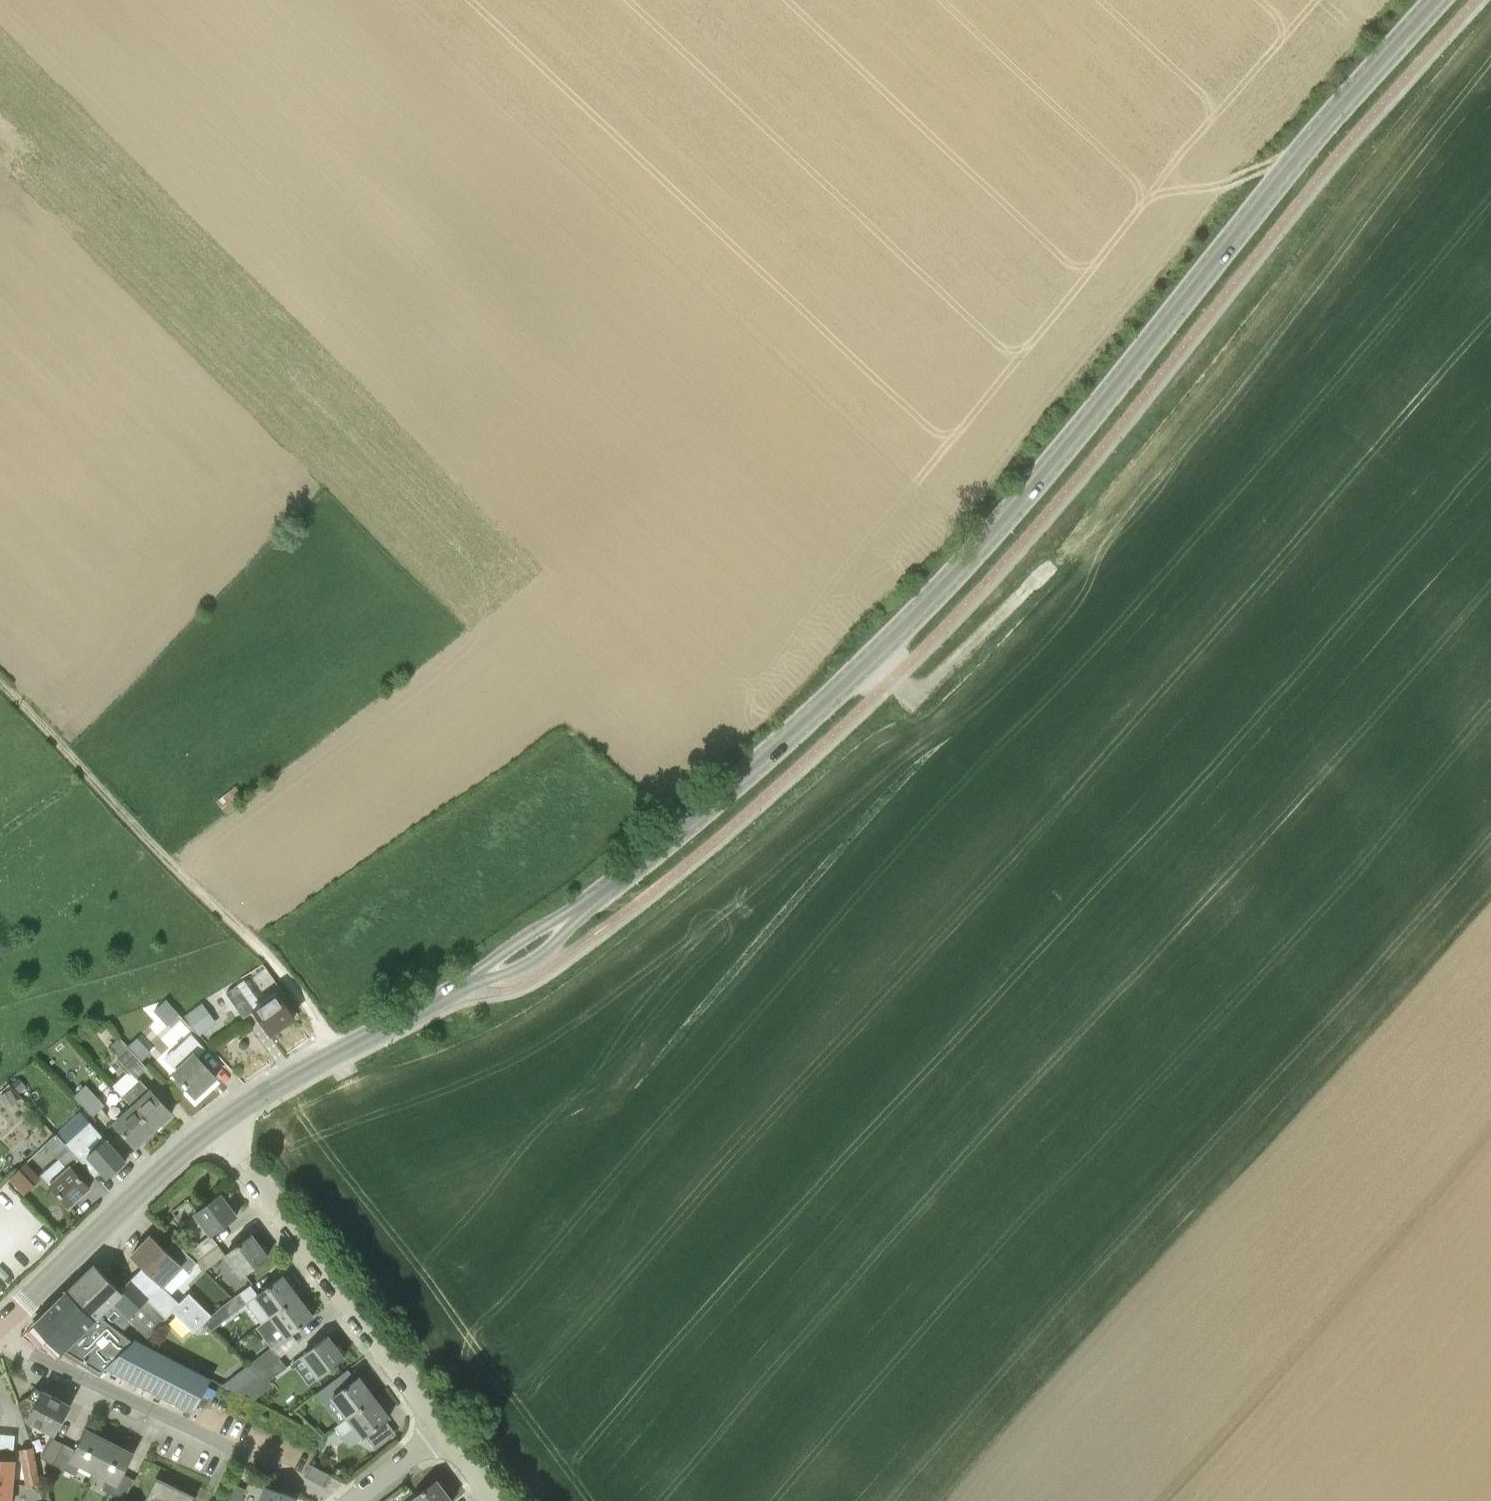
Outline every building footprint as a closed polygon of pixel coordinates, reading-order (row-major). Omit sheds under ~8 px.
[(254,1009),(237,985),(226,992),(243,1017),(254,1009)] [(262,1004),(254,1009),(271,1034),(294,1017),(278,994),(277,993),(262,1004)] [(152,1012),(165,1028),(180,1014),(166,999),(152,1012)] [(202,1003),(183,1016),(194,1029),(199,1035),(217,1023),(202,1003)] [(216,1077),(197,1057),(206,1049),(192,1033),(166,1057),(176,1069),(173,1072),(196,1096),(216,1077)] [(112,1085),(131,1106),(154,1130),(172,1114),(138,1077),(147,1068),(119,1038),(110,1046),(118,1055),(116,1056),(129,1070),(112,1085)] [(18,1078),(12,1084),(20,1093),(27,1087),(18,1078)] [(87,1082),(75,1094),(94,1115),(107,1104),(87,1082)] [(18,1102),(11,1089),(0,1095),(0,1096),(7,1109),(18,1102)] [(136,1146),(154,1130),(131,1106),(113,1122),(136,1146)] [(108,1178),(126,1162),(87,1118),(75,1128),(81,1136),(79,1138),(92,1152),(87,1156),(108,1178)] [(50,1183),(49,1183),(69,1206),(90,1188),(71,1166),(80,1158),(57,1134),(46,1143),(59,1158),(42,1174),(50,1183)] [(211,1235),(221,1227),(237,1215),(221,1194),(195,1214),(211,1235)] [(143,1267),(157,1281),(165,1289),(185,1269),(188,1272),(194,1279),(198,1274),(204,1269),(197,1263),(196,1261),(188,1254),(175,1240),(170,1246),(168,1249),(151,1234),(130,1256),(143,1267)] [(211,1235),(188,1254),(196,1261),(217,1245),(211,1235)] [(236,1247),(223,1255),(240,1277),(252,1268),(268,1256),(252,1235),(236,1247)] [(196,1261),(197,1263),(204,1269),(223,1255),(217,1245),(196,1261)] [(94,1264),(67,1290),(94,1318),(99,1313),(102,1315),(100,1316),(121,1332),(131,1322),(146,1337),(167,1317),(130,1280),(120,1290),(94,1264)] [(167,1317),(173,1311),(181,1303),(179,1302),(165,1289),(157,1281),(143,1267),(130,1280),(167,1317)] [(267,1288),(256,1296),(271,1316),(298,1296),(283,1276),(267,1288)] [(67,1290),(50,1307),(33,1323),(62,1353),(63,1353),(100,1375),(105,1366),(107,1368),(129,1379),(128,1380),(129,1380),(130,1380),(150,1390),(150,1391),(151,1391),(151,1390),(171,1401),(171,1402),(172,1402),(173,1401),(193,1412),(192,1413),(193,1413),(202,1395),(211,1377),(135,1338),(132,1340),(121,1332),(100,1316),(102,1315),(99,1313),(94,1318),(67,1290)] [(189,1292),(179,1302),(181,1303),(173,1311),(194,1332),(203,1324),(212,1315),(189,1292)] [(248,1304),(247,1302),(239,1293),(212,1315),(203,1324),(210,1331),(248,1304)] [(275,1345),(285,1338),(297,1328),(313,1316),(298,1296),(271,1316),(262,1322),(262,1323),(260,1325),(275,1345)] [(328,1336),(301,1356),(318,1377),(344,1357),(328,1336)] [(271,1347),(248,1365),(259,1374),(279,1357),(271,1347)] [(279,1357),(259,1374),(267,1382),(287,1367),(279,1357)] [(359,1377),(343,1389),(332,1398),(347,1416),(373,1397),(359,1377)] [(25,1421),(54,1435),(70,1405),(43,1390),(37,1401),(29,1396),(18,1403),(24,1421),(25,1421)] [(373,1397),(347,1416),(336,1425),(342,1433),(353,1425),(363,1438),(389,1417),(373,1397)] [(77,1450),(64,1443),(53,1464),(75,1475),(80,1464),(95,1472),(110,1441),(86,1429),(77,1450)] [(52,1437),(41,1458),(53,1464),(64,1443),(52,1437)] [(110,1441),(95,1472),(108,1478),(102,1489),(111,1493),(107,1500),(124,1500),(133,1483),(121,1477),(133,1453),(110,1441)] [(27,1485),(40,1482),(37,1467),(33,1447),(21,1449),(24,1469),(27,1485)] [(13,1471),(15,1451),(0,1450),(0,1478),(12,1479),(13,1471)] [(310,1464),(304,1475),(326,1487),(332,1476),(310,1464)] [(246,1471),(243,1478),(259,1485),(262,1477),(246,1471)] [(0,1478),(0,1500),(10,1500),(12,1479),(0,1478)] [(157,1479),(147,1500),(191,1500),(193,1497),(157,1479)] [(436,1480),(409,1500),(452,1500),(436,1480)] [(246,1489),(237,1485),(229,1500),(232,1500),(240,1500),(246,1489)] [(294,1498),(265,1487),(260,1500),(293,1500),(294,1498)]
